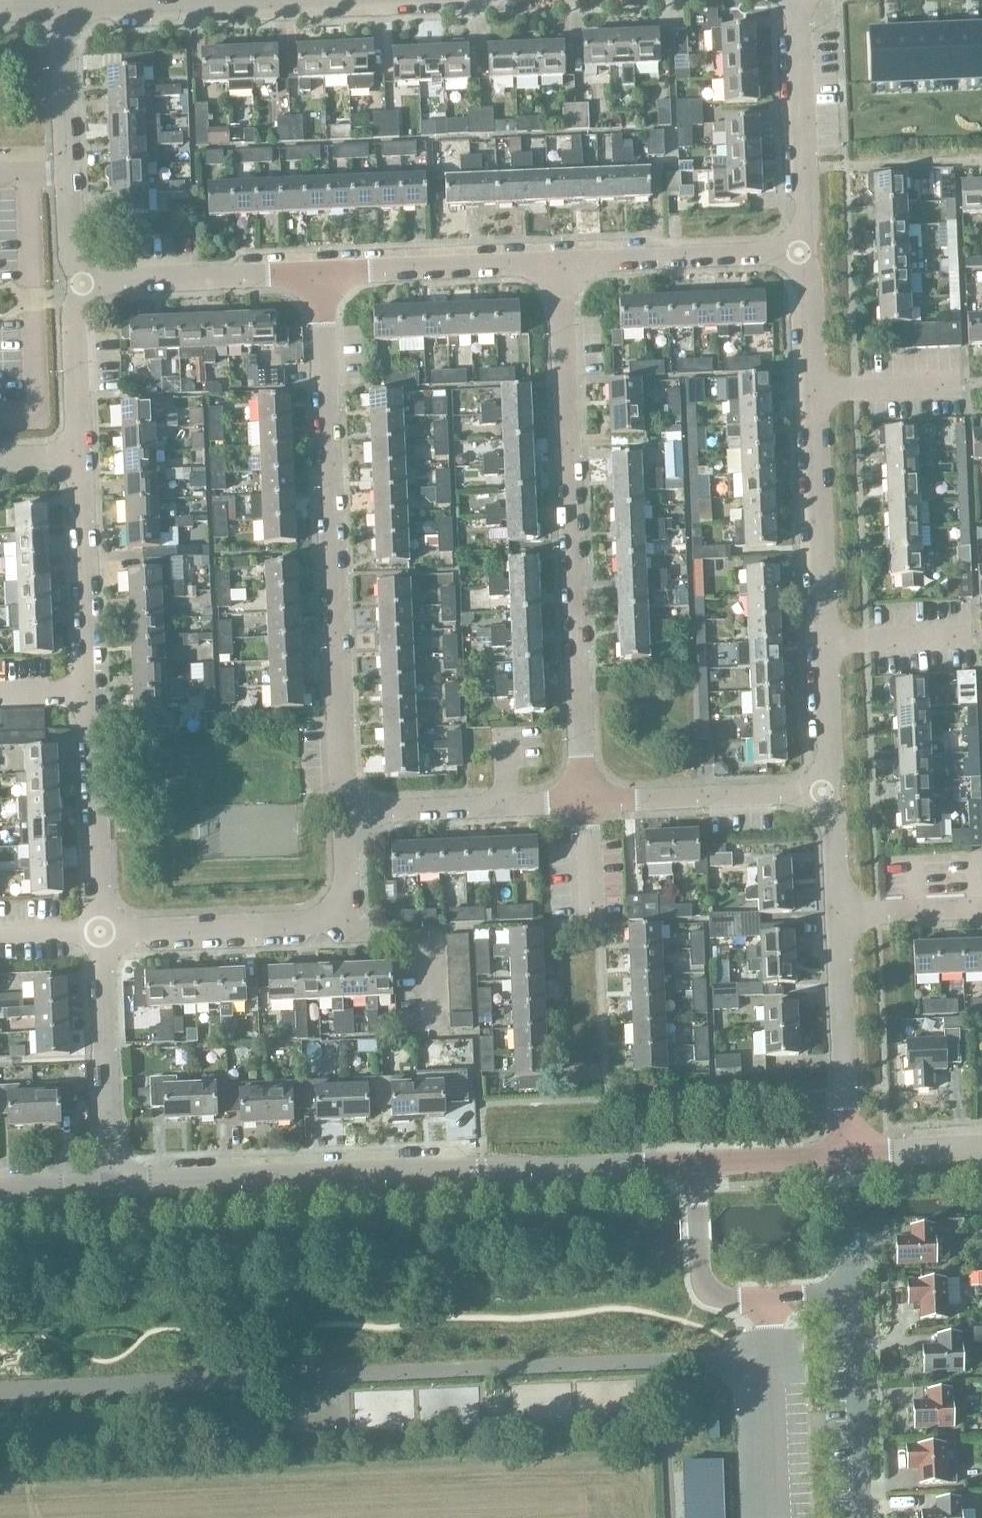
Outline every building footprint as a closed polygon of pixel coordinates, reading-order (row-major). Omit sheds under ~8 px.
[(723,19),(708,19),(708,30),(712,30),(723,29),(723,19)] [(713,55),(723,55),(756,54),(754,28),(723,29),(712,30),(713,55)] [(869,34),(871,83),(885,82),(901,82),(926,81),(942,80),(955,79),(967,79),(981,78),(981,29),(869,34)] [(674,32),(675,57),(687,56),(688,56),(687,31),(674,32)] [(658,32),(633,33),(635,66),(659,65),(658,32)] [(636,85),(635,66),(633,33),(609,34),(611,67),(622,66),(623,86),(636,85)] [(611,67),(609,34),(584,35),(585,68),(611,67)] [(325,79),(349,78),(347,45),(339,46),(339,42),(336,40),(327,40),(325,43),(323,43),(325,79)] [(516,46),(514,46),(516,79),(540,78),(538,45),(528,46),(528,42),(525,40),(518,40),(515,43),(516,46)] [(325,79),(323,43),(322,43),(319,41),(310,41),(308,44),(308,47),(298,48),(300,92),(311,91),(310,80),(325,79)] [(451,49),(443,49),(444,82),(469,81),(468,48),(466,48),(466,44),(464,42),(453,42),(451,44),(451,49)] [(252,49),(254,89),(264,88),(263,82),(278,81),(277,48),(275,48),(274,45),(272,43),(264,43),(262,46),(262,49),(252,49)] [(347,45),(349,78),(350,91),(369,90),(374,86),(372,44),(347,45)] [(563,44),(538,45),(540,78),(564,77),(563,44)] [(516,79),(514,46),(489,47),(490,80),(516,79)] [(254,92),(254,89),(252,49),(228,50),(229,83),(230,93),(254,92)] [(443,49),(419,50),(420,83),(444,82),(443,49)] [(204,84),(229,83),(228,50),(202,51),(204,84)] [(420,83),(419,50),(393,51),(395,84),(420,83)] [(154,54),(122,55),(122,69),(108,70),(109,95),(153,93),(153,98),(167,97),(167,87),(152,87),(152,83),(143,83),(143,68),(154,68),(154,54)] [(723,55),(724,79),(757,77),(756,54),(723,55)] [(675,57),(676,81),(690,81),(690,70),(688,70),(687,56),(675,57)] [(757,77),(724,79),(725,103),(758,102),(757,77)] [(180,86),(167,87),(167,97),(180,97),(181,97),(180,86)] [(153,93),(109,95),(110,119),(145,117),(144,103),(153,103),(153,98),(153,93)] [(658,102),(659,127),(671,126),(670,101),(658,102)] [(677,102),(678,114),(703,113),(702,101),(677,102)] [(195,105),(196,146),(209,146),(208,105),(195,105)] [(577,130),(576,105),(563,106),(564,131),(577,130)] [(589,105),(576,105),(577,130),(590,130),(589,105)] [(494,108),(481,109),(482,134),(495,134),(494,108)] [(481,109),(467,109),(468,119),(469,135),(482,134),(481,109)] [(387,138),(386,113),(373,114),(374,139),(387,138)] [(398,113),(386,113),(387,138),(399,138),(398,113)] [(703,113),(678,114),(678,127),(703,126),(703,113)] [(627,114),(627,128),(637,128),(637,114),(627,114)] [(145,117),(110,119),(111,143),(146,141),(155,141),(155,136),(160,135),(159,117),(145,117)] [(291,142),(290,117),(278,118),(279,143),(291,142)] [(303,117),(290,117),(291,142),(304,142),(303,117)] [(542,132),(542,118),(517,119),(518,133),(542,132)] [(468,119),(460,119),(461,135),(469,135),(468,119)] [(726,121),(726,123),(713,123),(713,134),(727,133),(727,146),(760,145),(759,120),(726,121)] [(436,122),(437,136),(447,136),(446,122),(436,122)] [(331,126),(331,140),(352,139),(351,125),(331,126)] [(245,130),(245,144),(255,144),(254,130),(245,130)] [(648,134),(649,157),(664,156),(663,133),(648,134)] [(183,134),(169,135),(169,146),(183,145),(183,134)] [(169,135),(160,135),(155,136),(155,141),(155,146),(169,146),(169,135)] [(617,171),(597,171),(599,201),(624,200),(622,150),(622,135),(611,136),(613,165),(617,165),(617,171)] [(572,152),(571,153),(573,202),(599,201),(597,171),(579,172),(579,167),(583,167),(583,152),(581,152),(581,137),(572,137),(572,146),(572,152)] [(469,141),(470,157),(472,206),(497,205),(496,176),(477,176),(477,171),(482,170),(480,140),(469,141)] [(111,143),(112,167),(147,165),(146,141),(111,143)] [(416,143),(399,144),(400,157),(417,156),(416,143)] [(383,157),(400,157),(399,144),(382,144),(383,157)] [(351,146),(351,159),(368,158),(367,145),(351,146)] [(727,146),(728,159),(712,160),(713,171),(715,171),(728,170),(761,169),(760,145),(727,146)] [(351,159),(351,146),(334,147),(335,160),(351,159)] [(547,174),(548,203),(573,202),(571,153),(572,152),(572,146),(561,146),(561,153),(562,167),(567,167),(567,173),(547,174)] [(320,147),(303,148),(304,161),(320,160),(320,147)] [(304,161),(303,148),(286,149),(287,162),(304,161)] [(272,149),(255,150),(255,163),(272,162),(272,149)] [(238,164),(255,163),(255,150),(238,151),(238,164)] [(632,150),(622,150),(624,200),(649,199),(648,171),(629,171),(629,165),(633,164),(632,150)] [(206,152),(206,165),(224,165),(223,152),(206,152)] [(516,175),(496,176),(497,205),(523,204),(521,154),(510,155),(510,169),(516,169),(516,175)] [(532,154),(522,154),(521,154),(523,204),(548,203),(547,174),(528,174),(528,168),(532,168),(532,154)] [(470,157),(460,157),(461,171),(465,171),(465,178),(445,179),(446,207),(472,206),(470,157)] [(679,163),(680,173),(694,172),(693,162),(679,163)] [(109,169),(106,172),(106,178),(110,180),(112,180),(113,191),(148,189),(157,189),(157,184),(156,165),(147,165),(112,167),(112,169),(109,169)] [(728,170),(715,171),(716,201),(731,200),(731,195),(762,194),(761,169),(728,170)] [(875,196),(876,204),(907,203),(918,202),(917,195),(913,191),(906,192),(905,178),(904,178),(904,170),(871,171),(868,175),(869,192),(872,196),(875,196)] [(678,172),(662,172),(661,199),(678,199),(678,172)] [(425,176),(401,177),(402,209),(427,208),(425,176)] [(945,176),(946,201),(955,200),(954,176),(945,176)] [(401,177),(377,179),(378,210),(402,209),(401,177)] [(377,179),(353,180),(354,211),(378,210),(377,179)] [(353,180),(329,181),(330,212),(354,211),(353,180)] [(329,181),(305,182),(306,213),(330,212),(329,181)] [(305,182),(281,183),(282,214),(306,213),(305,182)] [(981,213),(981,182),(962,183),(963,214),(981,213)] [(157,184),(157,189),(157,194),(171,194),(171,183),(157,184)] [(185,183),(171,183),(171,194),(185,193),(185,183)] [(281,183),(256,184),(258,215),(282,214),(281,183)] [(256,184),(232,185),(234,216),(258,215),(256,184)] [(234,216),(232,185),(208,186),(209,217),(234,216)] [(695,197),(694,187),(680,187),(681,197),(695,197)] [(148,189),(113,191),(114,215),(149,214),(148,189)] [(946,201),(947,224),(948,225),(956,224),(955,200),(946,201)] [(876,204),(877,228),(908,226),(907,203),(876,204)] [(948,225),(949,249),(957,248),(956,224),(948,225)] [(921,226),(908,226),(877,228),(878,252),(909,250),(918,250),(917,239),(922,239),(921,226)] [(949,249),(950,273),(959,272),(957,248),(949,249)] [(918,250),(909,250),(878,252),(879,276),(910,274),(927,274),(926,261),(918,261),(918,250)] [(965,259),(966,268),(981,267),(981,259),(965,259)] [(950,273),(951,297),(960,296),(959,272),(950,273)] [(916,287),(910,288),(910,274),(879,276),(880,300),(917,298),(916,287)] [(765,294),(740,295),(742,326),(766,325),(765,294)] [(740,295),(716,296),(718,327),(719,327),(719,338),(728,338),(728,327),(742,326),(740,295)] [(716,296),(692,297),(694,328),(718,327),(716,296)] [(960,296),(951,297),(952,321),(961,321),(960,296)] [(692,297),(668,298),(670,329),(694,328),(692,297)] [(668,298),(644,299),(646,330),(670,329),(668,298)] [(912,323),(911,309),(917,309),(917,298),(880,300),(881,324),(912,323)] [(646,330),(644,299),(620,300),(621,331),(646,330)] [(519,304),(494,305),(496,337),(520,336),(519,304)] [(494,305),(470,306),(472,338),(496,337),(494,305)] [(458,347),(458,338),(472,338),(470,306),(446,307),(448,339),(448,347),(458,347)] [(424,340),(448,339),(446,307),(422,308),(424,340)] [(400,341),(424,340),(422,308),(398,309),(400,341)] [(375,342),(400,341),(398,309),(374,310),(375,342)] [(275,315),(250,316),(252,347),(288,346),(287,329),(275,330),(275,315)] [(250,316),(226,317),(228,348),(252,347),(250,316)] [(202,318),(204,359),(204,365),(213,364),(213,349),(228,348),(226,317),(202,318)] [(967,317),(969,345),(981,345),(981,317),(967,317)] [(180,360),(196,359),(204,359),(202,318),(178,319),(180,350),(180,360)] [(156,351),(180,350),(178,319),(154,320),(156,351)] [(154,320),(130,321),(130,324),(124,324),(122,327),(122,338),(125,340),(130,340),(131,352),(145,352),(145,361),(151,361),(156,361),(156,351),(154,320)] [(937,324),(938,348),(950,347),(949,323),(937,324)] [(949,323),(950,347),(962,347),(961,323),(949,323)] [(915,325),(916,349),(927,348),(926,324),(915,325)] [(926,324),(927,348),(938,348),(937,324),(926,324)] [(903,325),(892,326),(893,350),(904,349),(903,325)] [(903,325),(904,349),(916,349),(915,325),(903,325)] [(417,369),(429,370),(432,346),(420,345),(417,369)] [(247,357),(247,370),(258,369),(258,357),(247,357)] [(760,371),(760,358),(743,359),(743,372),(760,371)] [(726,373),(743,372),(743,359),(726,359),(726,373)] [(695,361),(696,374),(713,373),(712,360),(695,361)] [(151,374),(162,373),(161,361),(156,361),(151,361),(151,374)] [(679,375),(696,374),(695,361),(678,362),(679,375)] [(647,363),(647,376),(664,375),(664,362),(647,363)] [(630,377),(647,376),(647,363),(630,363),(630,377)] [(248,382),(254,382),(258,382),(258,372),(258,369),(247,370),(248,382)] [(515,382),(514,369),(497,370),(498,383),(515,382)] [(497,370),(481,370),(481,384),(498,383),(497,370)] [(284,371),(258,372),(258,382),(254,382),(254,388),(285,387),(284,371)] [(449,372),(450,385),(467,384),(466,371),(449,372)] [(449,372),(432,373),(433,386),(450,385),(449,372)] [(162,373),(151,374),(152,386),(162,386),(162,373)] [(401,374),(402,387),(419,387),(418,373),(401,374)] [(401,374),(385,375),(385,388),(402,387),(401,374)] [(727,404),(729,403),(770,401),(769,377),(737,379),(737,378),(726,379),(727,404)] [(686,380),(687,405),(695,405),(694,380),(686,380)] [(609,383),(611,409),(642,408),(649,407),(648,398),(641,398),(641,381),(609,383)] [(210,384),(206,384),(206,393),(209,393),(209,395),(222,394),(222,388),(217,383),(210,383),(210,384)] [(482,405),(482,415),(531,413),(530,388),(502,389),(503,409),(496,410),(496,405),(482,405)] [(668,407),(680,407),(680,390),(667,391),(668,407)] [(401,393),(370,394),(371,419),(402,417),(424,416),(424,404),(402,405),(401,393)] [(258,400),(260,424),(291,423),(290,398),(258,400)] [(433,399),(434,417),(447,416),(447,399),(433,399)] [(727,414),(728,427),(771,425),(770,401),(729,403),(729,414),(727,414)] [(153,403),(122,405),(123,429),(154,428),(178,427),(177,417),(154,417),(153,403)] [(687,405),(688,429),(696,429),(695,405),(687,405)] [(680,407),(668,407),(669,423),(681,423),(680,407)] [(209,409),(210,426),(223,425),(222,408),(209,409)] [(642,408),(611,409),(612,436),(628,435),(628,445),(648,445),(648,434),(643,434),(642,408)] [(203,409),(189,410),(189,426),(204,426),(203,409)] [(503,420),(504,440),(532,438),(531,413),(482,415),(483,426),(497,425),(497,421),(503,420)] [(371,419),(372,443),(403,441),(402,417),(371,419)] [(260,424),(261,448),(292,447),(291,423),(260,424)] [(434,423),(435,440),(448,440),(448,423),(434,423)] [(210,426),(210,443),(224,442),(223,425),(210,426)] [(740,438),(740,451),(772,449),(771,425),(728,427),(728,439),(740,438)] [(930,442),(917,442),(916,430),(897,431),(897,426),(884,427),(880,431),(881,446),(886,446),(886,456),(930,454),(930,442)] [(956,428),(957,452),(966,452),(965,427),(956,428)] [(123,429),(124,453),(155,452),(154,428),(123,429)] [(688,429),(689,453),(697,453),(696,429),(688,429)] [(981,461),(981,433),(972,433),(974,461),(981,461)] [(204,434),(191,434),(192,450),(204,450),(204,434)] [(484,456),(484,466),(533,464),(532,438),(504,440),(505,460),(498,460),(498,455),(484,456)] [(435,440),(435,457),(449,457),(448,440),(435,440)] [(372,443),(373,467),(404,465),(403,441),(372,443)] [(665,445),(666,480),(683,479),(682,444),(665,445)] [(261,448),(262,472),(293,471),(292,447),(261,448)] [(741,474),(741,475),(773,473),(772,449),(740,451),(741,463),(728,464),(728,475),(741,474)] [(124,453),(125,477),(166,475),(166,481),(167,481),(179,480),(178,470),(166,470),(166,464),(156,465),(155,452),(124,453)] [(957,452),(958,476),(967,476),(966,452),(957,452)] [(689,453),(690,477),(698,477),(697,453),(689,453)] [(918,466),(931,466),(930,454),(886,456),(887,480),(918,478),(918,466)] [(613,456),(614,482),(663,480),(662,470),(648,471),(648,475),(641,476),(640,455),(613,456)] [(211,457),(212,474),(225,473),(224,456),(211,457)] [(505,471),(506,491),(534,490),(533,464),(484,466),(485,477),(499,476),(499,471),(505,471)] [(404,465),(373,467),(374,491),(405,490),(404,465)] [(191,469),(178,470),(179,480),(192,480),(191,469)] [(262,472),(263,496),(294,495),(293,471),(262,472)] [(436,472),(437,488),(450,488),(450,471),(436,472)] [(212,474),(212,491),(226,490),(225,473),(212,474)] [(741,475),(742,499),(774,497),(773,473),(741,475)] [(125,477),(126,501),(157,500),(157,488),(167,487),(167,481),(166,481),(166,475),(125,477)] [(958,476),(959,500),(968,500),(967,476),(958,476)] [(690,477),(691,501),(699,501),(698,477),(690,477)] [(919,502),(932,502),(931,490),(919,491),(918,478),(887,480),(888,504),(919,502)] [(614,482),(615,507),(643,506),(642,487),(649,486),(649,491),(663,491),(663,480),(614,482)] [(437,488),(438,505),(451,505),(450,488),(437,488)] [(374,491),(375,515),(406,514),(405,490),(374,491)] [(486,506),(486,517),(535,515),(534,490),(506,491),(507,510),(500,510),(500,506),(486,506)] [(263,496),(264,520),(295,519),(294,495),(263,496)] [(731,523),(733,523),(775,521),(774,497),(742,499),(743,511),(730,512),(731,523)] [(157,500),(126,501),(127,525),(168,524),(168,529),(181,529),(181,517),(177,518),(176,512),(158,513),(157,500)] [(959,500),(960,524),(969,524),(968,500),(959,500)] [(699,501),(691,501),(692,525),(701,525),(699,501)] [(888,504),(890,528),(920,526),(919,502),(888,504)] [(213,505),(214,522),(227,521),(226,504),(213,505)] [(665,531),(664,520),(650,521),(650,525),(644,526),(643,506),(615,507),(616,533),(665,531)] [(16,534),(47,533),(46,509),(15,510),(16,534)] [(375,515),(376,539),(407,538),(406,514),(375,515)] [(535,515),(486,517),(487,527),(501,527),(501,522),(508,521),(508,542),(537,540),(535,515)] [(193,517),(181,518),(181,528),(194,528),(193,517)] [(295,519),(264,520),(265,545),(296,544),(295,519)] [(452,519),(438,520),(439,536),(452,536),(452,519)] [(214,522),(214,539),(228,538),(227,521),(214,522)] [(775,521),(733,523),(734,547),(776,546),(775,521)] [(347,522),(347,533),(366,534),(367,522),(347,522)] [(168,524),(127,525),(128,550),(144,549),(144,560),(170,559),(178,558),(178,549),(177,529),(168,529),(168,524)] [(960,524),(961,548),(970,548),(969,524),(960,524)] [(890,528),(891,552),(921,550),(920,526),(890,528)] [(616,533),(617,558),(645,557),(644,537),(651,537),(651,542),(665,541),(665,531),(616,533)] [(8,545),(17,545),(17,558),(48,557),(47,533),(16,534),(8,535),(8,545)] [(439,536),(439,537),(426,538),(426,547),(439,546),(439,553),(453,553),(452,536),(439,536)] [(407,538),(376,539),(377,564),(409,563),(407,538)] [(206,563),(207,546),(195,545),(194,563),(206,563)] [(693,548),(694,561),(730,559),(729,546),(693,548)] [(970,548),(961,548),(957,548),(959,574),(971,573),(970,548)] [(921,550),(891,552),(892,576),(903,576),(903,589),(923,588),(921,550)] [(8,582),(18,581),(18,582),(49,581),(48,557),(17,558),(18,573),(7,573),(8,582)] [(617,558),(618,584),(667,582),(666,571),(652,572),(653,577),(646,577),(645,557),(617,558)] [(777,570),(766,571),(765,558),(743,559),(743,571),(746,571),(747,585),(739,586),(740,596),(747,596),(778,595),(777,570)] [(145,570),(129,571),(130,595),(161,594),(171,594),(171,599),(184,598),(184,588),(184,582),(171,583),(170,559),(144,560),(145,570)] [(489,577),(489,587),(538,585),(537,560),(509,561),(510,581),(503,581),(503,576),(489,577)] [(266,565),(267,590),(298,588),(297,564),(266,565)] [(694,573),(695,598),(703,597),(702,573),(694,573)] [(230,591),(229,574),(216,574),(217,591),(230,591)] [(18,582),(20,606),(50,605),(49,581),(18,582)] [(378,584),(379,608),(410,607),(409,582),(378,584)] [(618,584),(619,609),(647,608),(646,588),(654,588),(654,592),(667,592),(667,582),(618,584)] [(510,592),(511,612),(539,610),(538,585),(489,587),(490,598),(504,597),(504,592),(510,592)] [(196,587),(184,588),(184,598),(197,598),(196,587)] [(267,590),(268,614),(299,612),(298,588),(267,590)] [(441,589),(442,606),(455,605),(454,589),(441,589)] [(217,591),(217,608),(231,608),(230,591),(217,591)] [(130,595),(131,619),(162,618),(161,594),(130,595)] [(747,596),(748,620),(779,619),(778,595),(747,596)] [(695,598),(696,622),(704,621),(703,597),(695,598)] [(50,605),(20,606),(20,620),(11,620),(12,630),(21,630),(51,629),(50,605)] [(442,606),(443,623),(456,622),(455,605),(442,606)] [(379,608),(380,632),(412,631),(410,607),(379,608)] [(619,609),(620,635),(669,633),(668,622),(654,622),(654,627),(648,627),(647,608),(619,609)] [(491,628),(491,638),(540,636),(539,610),(511,612),(512,631),(506,632),(505,628),(491,628)] [(268,614),(269,638),(300,636),(299,612),(268,614)] [(131,619),(132,643),(164,642),(162,618),(131,619)] [(748,620),(749,644),(780,643),(779,619),(748,620)] [(696,622),(697,645),(705,645),(704,621),(696,622)] [(218,622),(219,639),(232,639),(231,622),(218,622)] [(51,629),(21,630),(22,655),(52,654),(51,629)] [(380,632),(381,656),(413,655),(412,631),(380,632)] [(669,633),(620,635),(621,660),(649,659),(648,639),(656,638),(656,643),(669,642),(669,633)] [(186,635),(173,636),(174,647),(186,646),(186,635)] [(199,635),(186,635),(186,646),(199,646),(199,635)] [(269,638),(270,662),(301,660),(300,636),(269,638)] [(491,638),(492,648),(506,648),(506,643),(513,642),(514,662),(541,661),(540,636),(491,638)] [(443,637),(444,654),(458,653),(457,637),(443,637)] [(219,639),(220,656),(233,655),(232,639),(219,639)] [(132,643),(133,667),(165,666),(164,642),(132,643)] [(749,644),(750,668),(781,667),(780,643),(749,644)] [(697,645),(698,669),(706,669),(705,645),(697,645)] [(444,654),(445,671),(458,670),(458,653),(444,654)] [(381,656),(382,681),(414,679),(413,655),(381,656)] [(270,662),(271,686),(302,684),(301,660),(270,662)] [(493,678),(494,689),(542,686),(541,661),(514,662),(514,682),(508,682),(507,677),(493,678)] [(203,664),(204,689),(215,688),(214,664),(203,664)] [(133,667),(134,691),(183,689),(182,678),(165,679),(165,666),(133,667)] [(750,668),(751,692),(782,691),(781,667),(750,668)] [(698,669),(699,693),(707,693),(706,669),(698,669)] [(220,670),(221,687),(234,687),(234,670),(220,670)] [(936,696),(928,697),(927,682),(911,683),(911,677),(893,678),(890,681),(890,696),(894,699),(897,699),(897,708),(928,707),(938,706),(938,698),(936,696)] [(382,681),(383,705),(415,703),(414,679),(382,681)] [(968,705),(977,705),(976,680),(967,680),(968,705)] [(302,684),(271,686),(272,710),(303,709),(302,684)] [(445,685),(446,702),(460,701),(459,685),(445,685)] [(542,686),(494,689),(494,699),(509,698),(509,693),(515,693),(516,713),(544,712),(542,686)] [(221,687),(222,704),(235,704),(234,687),(221,687)] [(204,689),(206,713),(216,712),(215,688),(204,689)] [(183,689),(134,691),(135,716),(150,715),(150,728),(175,727),(175,714),(167,714),(166,701),(183,700),(183,689)] [(751,692),(753,716),(783,715),(782,691),(751,692)] [(699,693),(700,717),(708,717),(707,693),(699,693)] [(446,702),(447,719),(461,718),(460,701),(446,702)] [(383,705),(384,729),(416,727),(415,703),(383,705)] [(969,729),(978,729),(977,705),(968,705),(969,729)] [(897,708),(898,732),(929,731),(928,707),(897,708)] [(45,709),(33,710),(34,732),(45,732),(45,709)] [(11,710),(0,711),(1,733),(12,733),(11,710)] [(22,710),(11,710),(12,733),(23,732),(22,710)] [(33,710),(22,710),(23,732),(34,732),(33,710)] [(741,729),(742,740),(754,740),(784,738),(783,715),(753,716),(753,729),(741,729)] [(700,717),(701,741),(709,741),(708,717),(700,717)] [(384,729),(385,753),(417,751),(416,727),(384,729)] [(979,753),(978,729),(969,729),(961,729),(962,742),(965,744),(968,744),(968,753),(979,753)] [(945,754),(944,742),(930,743),(929,731),(898,732),(899,756),(930,755),(945,754)] [(26,746),(27,774),(58,773),(57,748),(46,749),(45,732),(34,732),(23,732),(12,733),(1,733),(0,733),(0,747),(26,746)] [(448,733),(449,750),(462,749),(461,733),(448,733)] [(784,738),(754,740),(755,765),(786,763),(784,738)] [(713,741),(709,741),(701,741),(702,767),(714,766),(713,741)] [(449,750),(450,767),(463,766),(462,749),(449,750)] [(417,751),(385,753),(387,778),(418,776),(417,751)] [(980,777),(979,753),(968,753),(968,761),(966,761),(962,763),(963,777),(971,777),(980,777)] [(900,777),(900,780),(931,779),(930,755),(899,756),(900,765),(896,765),(894,768),(894,775),(897,777),(900,777)] [(16,785),(27,784),(28,798),(59,797),(58,773),(27,774),(16,775),(16,785)] [(971,777),(972,801),(981,801),(980,777),(971,777)] [(900,780),(901,804),(932,803),(931,779),(900,780)] [(28,798),(19,798),(20,823),(29,822),(60,821),(59,797),(28,798)] [(972,801),(968,801),(969,826),(981,825),(981,817),(981,801),(972,801)] [(932,803),(901,804),(902,829),(917,828),(917,840),(942,839),(941,813),(947,813),(946,802),(932,803)] [(29,822),(20,823),(21,847),(30,846),(61,845),(60,821),(29,822)] [(672,833),(673,864),(695,863),(695,876),(708,876),(708,868),(706,847),(706,845),(699,845),(698,832),(672,833)] [(673,864),(672,833),(645,835),(645,842),(636,842),(637,866),(651,866),(659,865),(673,864)] [(537,839),(512,841),(514,872),(539,871),(537,839)] [(512,841),(488,842),(490,873),(514,872),(512,841)] [(488,842),(464,843),(466,874),(490,873),(488,842)] [(464,843),(440,844),(442,875),(466,874),(464,843)] [(440,844),(416,845),(418,876),(442,875),(440,844)] [(62,869),(61,845),(30,846),(31,870),(62,869)] [(418,876),(416,845),(392,846),(393,877),(418,876)] [(726,846),(706,847),(708,868),(732,867),(732,854),(726,855),(726,846)] [(758,865),(759,889),(791,888),(790,863),(758,865)] [(62,869),(31,870),(24,871),(24,883),(32,883),(32,895),(63,894),(62,869)] [(759,889),(746,890),(746,901),(759,901),(760,914),(792,913),(792,911),(796,911),(798,908),(798,901),(795,899),(792,899),(791,888),(759,889)] [(628,897),(629,920),(675,918),(675,906),(658,907),(658,896),(628,897)] [(533,919),(532,906),(515,907),(516,920),(533,919)] [(691,906),(675,906),(675,918),(692,918),(691,906)] [(499,908),(499,921),(516,920),(515,907),(499,908)] [(468,922),(485,922),(484,909),(467,910),(468,922)] [(451,910),(451,923),(468,922),(467,910),(451,910)] [(420,924),(437,924),(436,911),(419,912),(420,924)] [(403,912),(403,925),(420,924),(419,912),(403,912)] [(709,914),(710,927),(735,926),(734,913),(709,914)] [(783,924),(760,925),(761,936),(784,935),(783,924)] [(629,927),(630,952),(662,950),(661,926),(629,927)] [(735,926),(710,927),(710,939),(736,938),(735,926)] [(510,932),(511,957),(542,956),(541,931),(510,932)] [(690,932),(691,950),(705,949),(704,932),(690,932)] [(446,935),(447,947),(469,946),(469,934),(446,935)] [(761,936),(762,960),(795,959),(793,934),(784,935),(761,936)] [(476,942),(476,959),(490,958),(489,942),(476,942)] [(981,974),(981,942),(962,943),(964,974),(981,974)] [(939,975),(964,974),(962,943),(938,944),(939,975)] [(915,976),(939,975),(938,944),(913,945),(915,976)] [(447,947),(447,958),(470,957),(469,946),(447,947)] [(691,950),(691,967),(706,966),(705,949),(691,950)] [(673,974),(673,964),(662,965),(662,950),(630,952),(631,976),(663,975),(673,974)] [(511,957),(512,981),(543,980),(542,956),(511,957)] [(447,958),(448,969),(470,968),(470,957),(447,958)] [(476,959),(477,975),(490,975),(490,958),(476,959)] [(763,972),(763,985),(796,984),(795,959),(762,960),(748,961),(749,973),(763,972)] [(368,999),(369,1026),(378,1025),(377,998),(392,998),(390,965),(365,966),(367,999),(368,999)] [(343,1000),(367,999),(365,966),(342,967),(343,1000)] [(343,1011),(343,1000),(342,967),(318,968),(319,1001),(332,1000),(333,1012),(334,1012),(343,1011)] [(195,971),(195,975),(196,1006),(220,1005),(219,974),(207,974),(207,971),(204,968),(197,969),(195,971)] [(319,1001),(318,968),(294,969),(295,1002),(295,1013),(296,1013),(305,1013),(307,1013),(306,1001),(319,1001)] [(448,969),(448,980),(471,979),(470,968),(448,969)] [(270,1003),(295,1002),(294,969),(269,970),(270,1003)] [(172,1007),(171,976),(162,976),(162,970),(138,971),(135,974),(136,994),(148,993),(148,1009),(160,1009),(161,1028),(149,1028),(150,1043),(174,1042),(174,1034),(173,1034),(172,1019),(173,1019),(173,1007),(172,1007)] [(221,1016),(222,1016),(222,1031),(232,1031),(231,1018),(233,1018),(232,1005),(245,1004),(244,973),(219,974),(220,1005),(221,1016)] [(195,975),(171,976),(172,1007),(173,1007),(196,1006),(195,975)] [(631,976),(632,1000),(664,999),(663,975),(631,976)] [(448,980),(449,991),(472,990),(471,979),(448,980)] [(512,981),(513,1005),(544,1004),(543,980),(512,981)] [(692,980),(693,998),(707,997),(706,980),(692,980)] [(34,1008),(68,1007),(67,982),(33,984),(34,1008)] [(712,985),(713,998),(738,997),(737,984),(712,985)] [(449,991),(449,1002),(472,1001),(472,990),(449,991)] [(491,1006),(491,990),(478,990),(479,1007),(491,1006)] [(693,998),(694,1015),(708,1014),(707,997),(693,998)] [(738,997),(713,998),(713,1011),(739,1009),(738,997)] [(23,999),(7,1000),(8,1009),(24,1009),(24,1008),(23,999)] [(632,1000),(633,1024),(665,1023),(664,999),(632,1000)] [(981,1013),(981,999),(971,999),(972,1014),(981,1013)] [(472,1001),(449,1002),(450,1013),(473,1012),(472,1001)] [(925,1015),(941,1014),(941,1001),(924,1002),(925,1015)] [(941,1001),(941,1014),(958,1014),(957,1001),(941,1001)] [(513,1005),(514,1029),(545,1028),(544,1004),(513,1005)] [(479,1007),(479,1023),(492,1023),(491,1006),(479,1007)] [(764,1007),(765,1032),(798,1030),(797,1006),(764,1007)] [(35,1018),(35,1032),(69,1031),(68,1007),(34,1008),(24,1008),(24,1009),(8,1009),(8,1019),(35,1018)] [(335,1036),(345,1036),(344,1011),(343,1011),(334,1012),(335,1036)] [(344,1011),(345,1036),(355,1035),(353,1011),(344,1011)] [(287,1038),(297,1038),(296,1013),(295,1013),(286,1014),(287,1038)] [(296,1013),(297,1038),(297,1040),(306,1039),(305,1013),(296,1013)] [(450,1015),(450,1029),(473,1028),(473,1014),(450,1015)] [(222,1016),(221,1016),(212,1017),(213,1032),(222,1031),(222,1016)] [(914,1071),(914,1090),(933,1089),(932,1070),(946,1070),(946,1064),(961,1064),(959,1031),(968,1030),(968,1017),(944,1018),(945,1039),(907,1041),(908,1071),(914,1071)] [(183,1018),(173,1019),(172,1019),(173,1034),(174,1034),(184,1033),(183,1018)] [(633,1024),(634,1048),(666,1047),(665,1023),(633,1024)] [(514,1029),(515,1053),(546,1052),(545,1028),(514,1029)] [(695,1029),(696,1046),(708,1045),(708,1029),(695,1029)] [(798,1030),(765,1032),(766,1056),(799,1055),(798,1030)] [(69,1031),(35,1032),(36,1057),(70,1055),(69,1031)] [(480,1039),(481,1055),(493,1054),(493,1038),(480,1039)] [(376,1041),(341,1042),(342,1054),(377,1052),(376,1041)] [(696,1046),(696,1062),(709,1062),(708,1045),(696,1046)] [(11,1047),(11,1057),(26,1057),(25,1047),(11,1047)] [(666,1047),(634,1048),(636,1073),(667,1071),(666,1047)] [(546,1052),(515,1053),(516,1078),(519,1078),(520,1091),(548,1090),(546,1052)] [(481,1055),(482,1071),(494,1071),(493,1054),(481,1055)] [(715,1057),(716,1077),(741,1076),(741,1055),(715,1057)] [(431,1083),(418,1084),(419,1116),(445,1115),(444,1103),(457,1103),(455,1069),(430,1070),(431,1083)] [(216,1105),(228,1105),(228,1085),(229,1085),(228,1077),(203,1078),(203,1085),(190,1085),(191,1118),(217,1117),(216,1105)] [(404,1077),(379,1078),(381,1106),(393,1105),(394,1118),(419,1116),(418,1084),(404,1084),(404,1077)] [(355,1086),(342,1087),(343,1120),(369,1119),(368,1106),(381,1106),(379,1078),(355,1079),(355,1086)] [(166,1119),(191,1118),(190,1085),(177,1086),(176,1079),(151,1080),(152,1089),(153,1107),(153,1108),(165,1107),(166,1119)] [(328,1080),(304,1081),(305,1109),(317,1109),(318,1121),(343,1120),(342,1087),(328,1087),(328,1080)] [(304,1081),(266,1083),(268,1123),(293,1122),(292,1110),(305,1109),(304,1081)] [(266,1083),(229,1085),(228,1085),(228,1105),(229,1113),(241,1112),(242,1124),(268,1123),(266,1083)] [(34,1093),(35,1126),(61,1125),(60,1112),(73,1112),(71,1084),(47,1085),(47,1092),(34,1093)] [(9,1114),(10,1127),(35,1126),(34,1093),(20,1093),(20,1086),(0,1087),(0,1115),(9,1114)] [(152,1089),(138,1090),(139,1108),(153,1107),(152,1089)] [(897,1264),(937,1263),(937,1262),(946,1261),(949,1258),(948,1241),(945,1238),(936,1238),(936,1237),(935,1224),(911,1225),(912,1238),(896,1238),(897,1264)] [(969,1286),(981,1285),(981,1272),(968,1272),(969,1286)] [(922,1320),(948,1319),(947,1303),(959,1302),(958,1278),(920,1280),(907,1281),(908,1304),(915,1304),(915,1310),(921,1310),(922,1320)] [(905,1309),(904,1288),(894,1288),(895,1309),(905,1309)] [(964,1371),(963,1345),(962,1345),(962,1333),(938,1334),(939,1346),(923,1347),(924,1373),(964,1371)] [(929,1389),(929,1402),(913,1402),(914,1428),(954,1427),(953,1401),(952,1388),(929,1389)] [(709,1416),(710,1440),(720,1439),(718,1416),(709,1416)] [(919,1445),(906,1445),(907,1469),(920,1468),(921,1484),(947,1483),(957,1483),(956,1463),(946,1463),(945,1443),(919,1444),(919,1445)] [(683,1463),(683,1471),(685,1517),(724,1517),(722,1461),(683,1463)] [(961,1510),(961,1497),(937,1498),(938,1511),(922,1512),(922,1517),(962,1517),(962,1510),(961,1510)]
